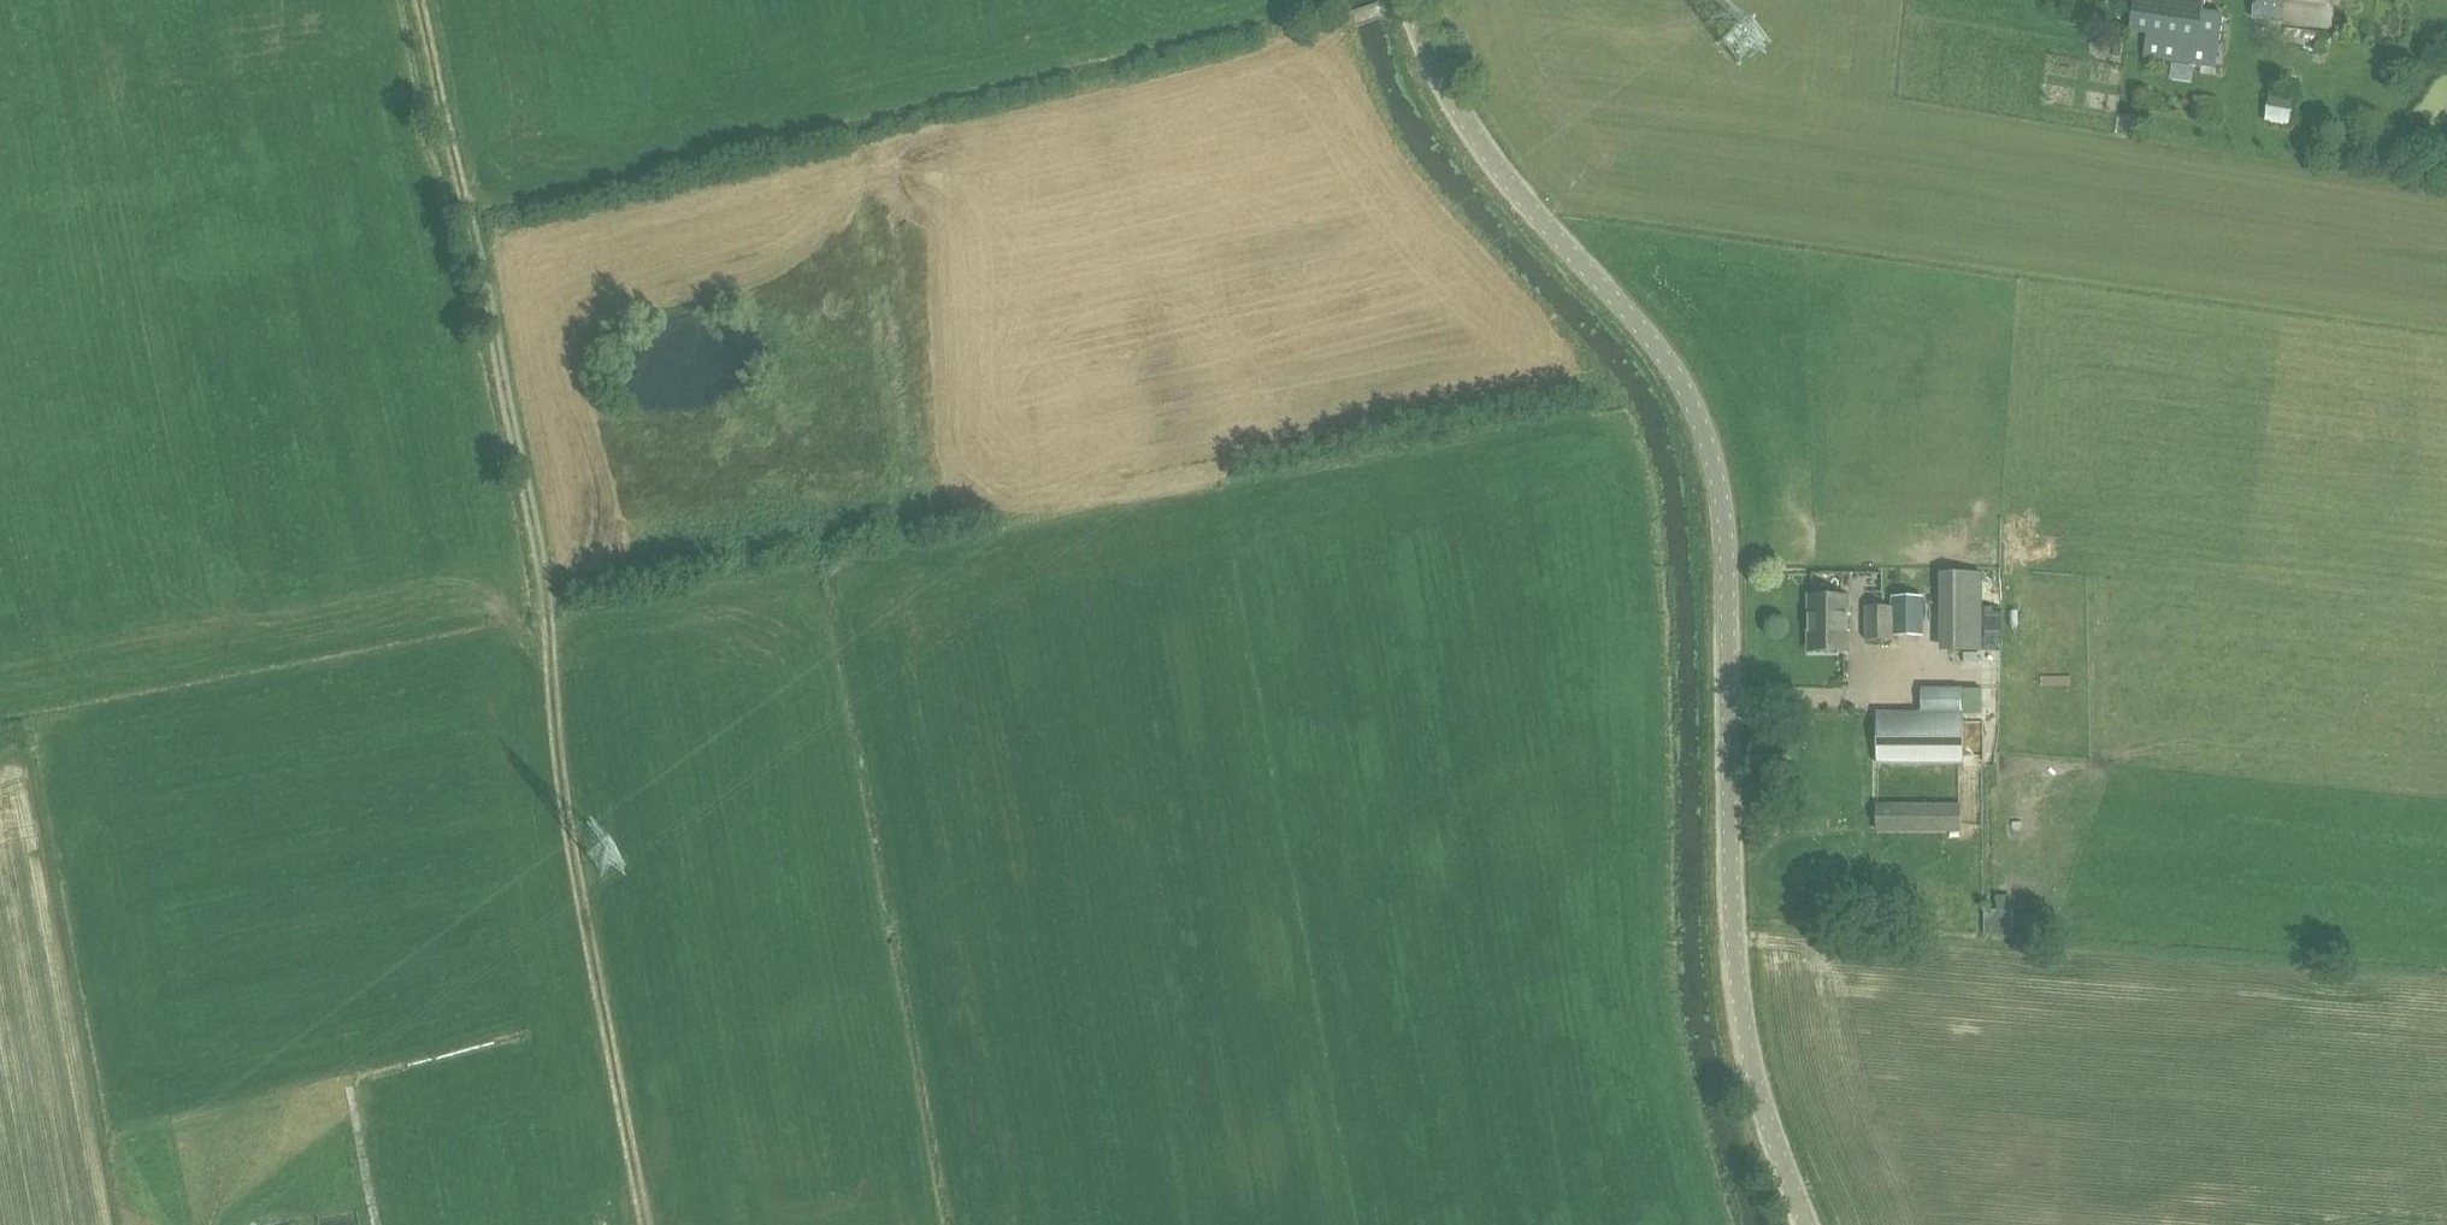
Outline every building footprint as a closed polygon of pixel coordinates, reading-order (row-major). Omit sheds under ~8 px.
[(2216,68),(2225,14),(2204,10),(2206,0),(2134,0),(2129,31),(2147,34),(2143,57),(2202,66),(2216,68)] [(2252,19),(2283,23),(2283,25),(2332,31),(2336,0),(2255,0),(2252,19)] [(2215,76),(2216,68),(2202,66),(2201,74),(2215,76)] [(2290,125),(2294,96),(2270,92),(2265,121),(2290,125)] [(1991,601),(1978,602),(1977,566),(1936,568),(1939,645),(1979,644),(1978,622),(1992,621),(1991,601)] [(1849,597),(1810,597),(1810,651),(1849,651),(1849,597)] [(1894,635),(1924,635),(1924,597),(1893,597),(1893,607),(1867,607),(1867,640),(1894,640),(1894,635)] [(1961,733),(1960,713),(1923,714),(1878,714),(1878,734),(1878,766),(1960,766),(1961,733)] [(1878,806),(1878,832),(1961,831),(1961,806),(1878,806)]
